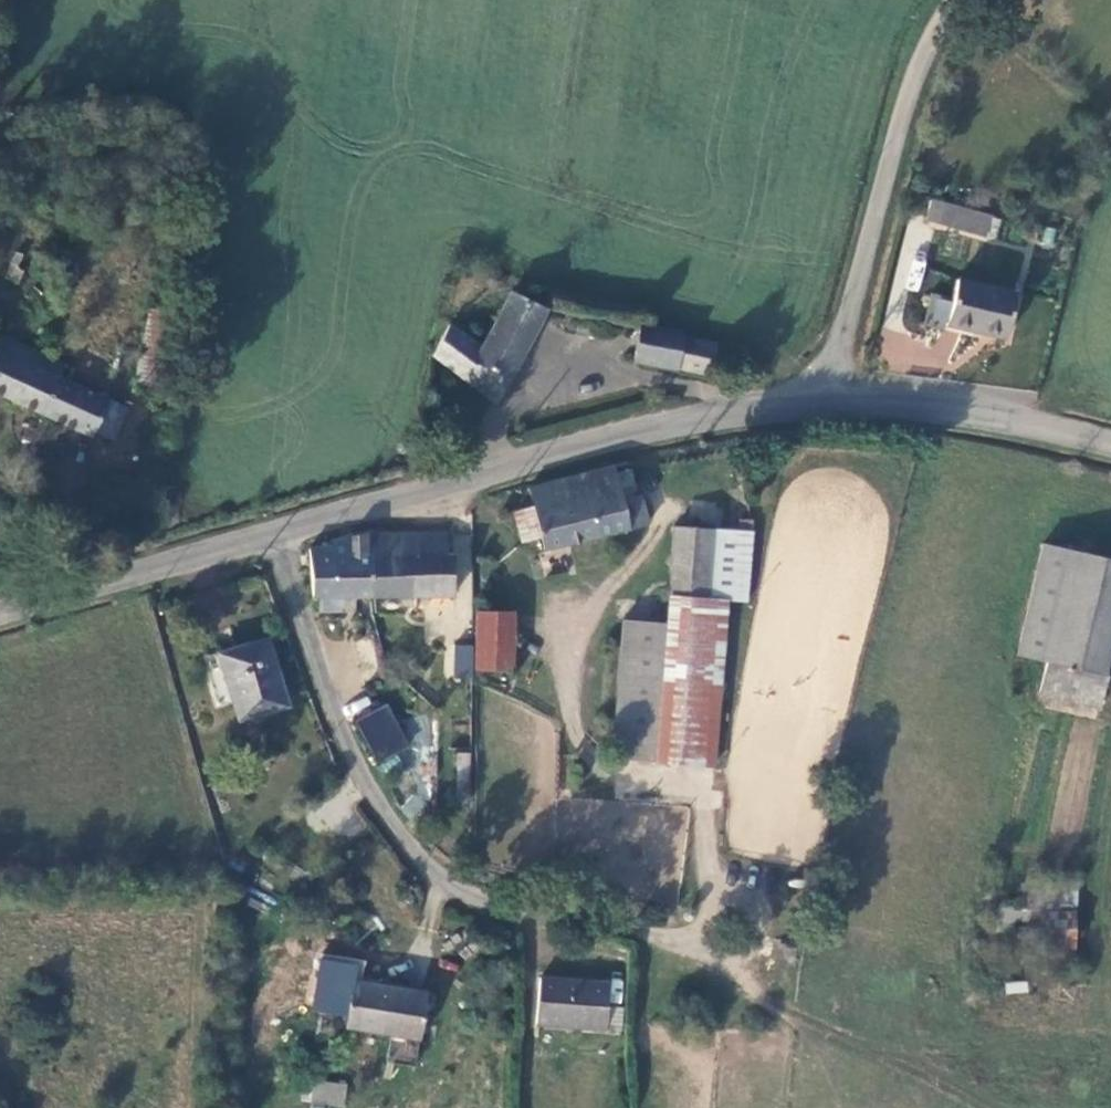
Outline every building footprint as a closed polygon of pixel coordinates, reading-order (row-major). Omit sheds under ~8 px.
[(934,221),(986,235),(990,214),(939,202),(934,221)] [(1007,337),(1017,291),(975,281),(958,277),(947,323),(1007,337)] [(497,399),(546,309),(510,291),(481,345),(448,326),(433,354),(497,399)] [(907,295),(900,328),(917,332),(924,299),(907,295)] [(147,308),(131,384),(153,389),(170,313),(147,308)] [(633,361),(712,372),(716,340),(681,334),(682,328),(639,322),(633,361)] [(126,407),(0,351),(0,393),(89,434),(91,430),(111,439),(126,407)] [(631,476),(628,459),(528,485),(534,507),(543,535),(546,548),(647,521),(642,494),(620,498),(616,479),(631,476)] [(522,541),(543,535),(534,507),(513,513),(522,541)] [(670,595),(727,598),(748,601),(754,520),(739,519),(739,530),(675,525),(670,595)] [(315,593),(373,593),(373,535),(373,529),(309,547),(315,593)] [(447,534),(373,535),(373,593),(457,592),(457,553),(447,553),(447,534)] [(1043,543),(1019,653),(1046,660),(1105,675),(1110,651),(1110,560),(1043,543)] [(670,595),(668,619),(657,761),(712,764),(727,598),(670,595)] [(479,612),(480,669),(513,668),(513,612),(479,612)] [(668,619),(618,617),(613,674),(606,758),(657,761),(668,619)] [(247,652),(222,660),(240,717),(288,703),(269,637),(245,645),(247,652)] [(454,642),(451,674),(471,676),(474,644),(454,642)] [(1105,675),(1046,660),(1040,692),(1098,706),(1105,675)] [(349,719),(373,710),(368,695),(343,705),(349,719)] [(390,703),(355,718),(372,762),(408,748),(390,703)] [(1055,908),(1052,947),(1076,948),(1079,910),(1055,908)] [(609,979),(540,975),(538,1022),(622,1027),(624,1003),(609,1003),(609,979)] [(350,981),(345,1026),(422,1035),(428,990),(350,981)] [(393,1039),(390,1057),(415,1062),(418,1043),(393,1039)] [(311,1103),(345,1106),(347,1083),(313,1080),(311,1103)]
